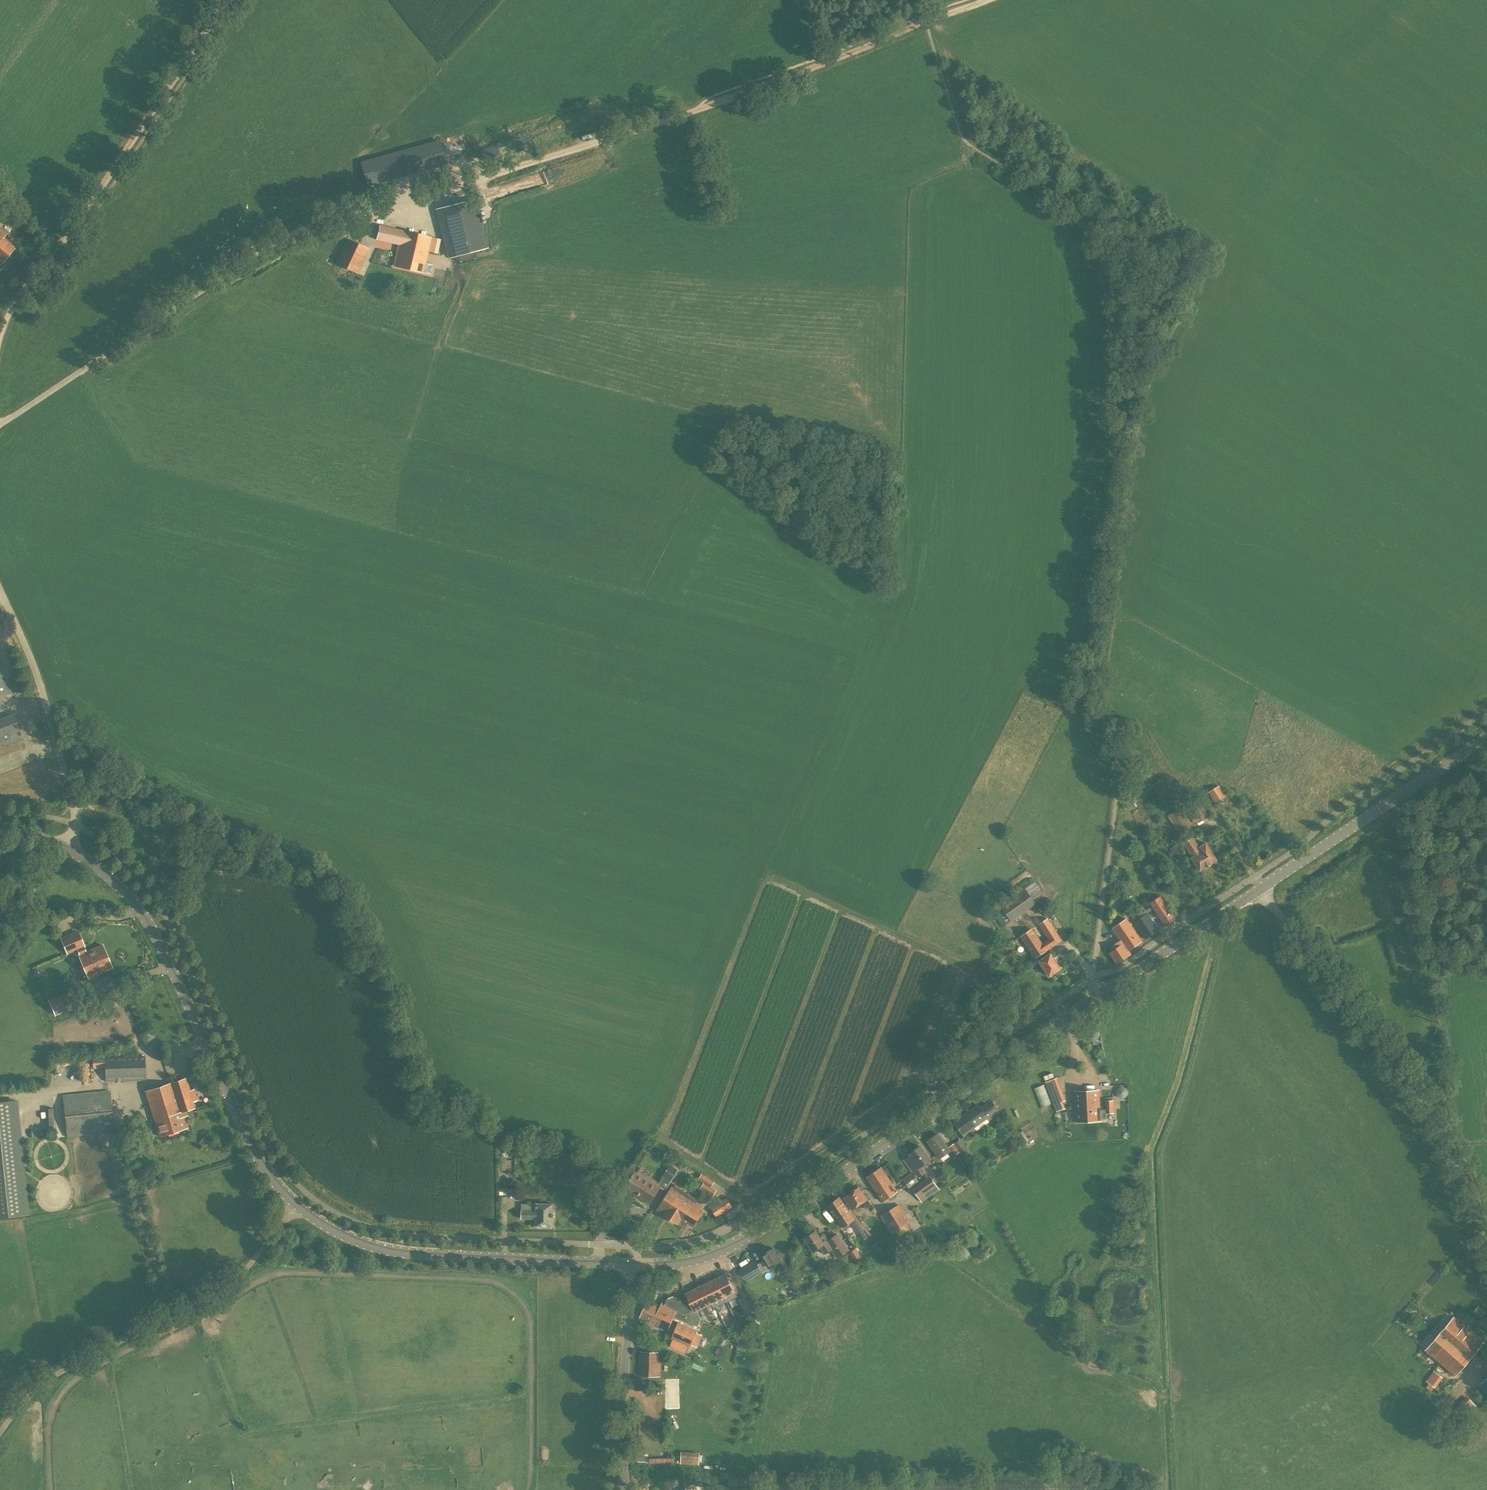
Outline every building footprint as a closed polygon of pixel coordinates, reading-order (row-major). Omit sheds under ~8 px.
[(446,164),(439,140),(360,162),(367,186),(446,164)] [(438,210),(450,257),(486,248),(476,210),(482,208),(479,199),(438,210)] [(380,225),(376,239),(399,244),(397,251),(399,252),(396,266),(421,273),(425,258),(426,258),(431,237),(380,225)] [(4,238),(7,234),(0,229),(0,261),(2,263),(15,248),(4,238)] [(369,248),(347,238),(343,246),(335,263),(357,274),(369,248)] [(0,663),(0,697),(11,693),(0,663)] [(13,714),(0,719),(0,747),(22,739),(13,714)] [(1219,785),(1208,792),(1215,802),(1226,795),(1219,785)] [(1199,798),(1184,807),(1194,822),(1208,814),(1199,798)] [(1168,815),(1179,832),(1191,824),(1180,807),(1168,815)] [(1191,857),(1200,871),(1217,860),(1206,843),(1199,847),(1193,838),(1184,843),(1193,856),(1191,857)] [(1045,895),(1035,880),(1025,887),(1000,905),(992,910),(1003,926),(1011,920),(1036,903),(1036,902),(1045,895)] [(1011,892),(1006,885),(992,894),(997,901),(1011,892)] [(1160,896),(1150,903),(1165,925),(1175,919),(1160,896)] [(1147,913),(1134,922),(1145,938),(1158,930),(1147,913)] [(1035,958),(1045,951),(1048,950),(1062,940),(1048,918),(1039,924),(1048,938),(1042,941),(1033,928),(1020,936),(1035,958)] [(1126,918),(1112,928),(1121,940),(1113,945),(1115,949),(1109,953),(1116,963),(1131,954),(1128,950),(1141,941),(1126,918)] [(1420,942),(1418,932),(1416,923),(1406,925),(1408,935),(1411,945),(1420,942)] [(68,953),(76,950),(88,978),(112,968),(102,945),(86,951),(77,930),(62,937),(68,953)] [(9,943),(16,953),(21,950),(15,939),(9,943)] [(1045,951),(1035,958),(1043,969),(1045,968),(1050,975),(1060,968),(1051,954),(1048,956),(1045,951)] [(48,1000),(55,1016),(78,1006),(71,990),(48,1000)] [(163,1056),(151,1030),(141,1034),(148,1051),(151,1050),(156,1059),(163,1056)] [(1089,1039),(1089,1040),(1090,1040),(1091,1041),(1092,1041),(1093,1041),(1094,1041),(1095,1041),(1096,1040),(1097,1039),(1097,1038),(1098,1037),(1098,1036),(1098,1035),(1098,1034),(1098,1033),(1097,1032),(1096,1031),(1095,1030),(1094,1030),(1092,1030),(1091,1030),(1090,1031),(1089,1032),(1088,1032),(1088,1033),(1087,1034),(1087,1035),(1087,1036),(1087,1037),(1088,1038),(1089,1039)] [(105,1068),(105,1073),(102,1074),(102,1080),(105,1080),(105,1082),(146,1080),(145,1056),(93,1058),(94,1068),(105,1068)] [(1058,1111),(1068,1107),(1057,1077),(1047,1081),(1058,1111)] [(186,1078),(171,1083),(145,1091),(159,1136),(187,1127),(183,1116),(187,1115),(186,1111),(195,1108),(186,1078)] [(1099,1089),(1075,1090),(1076,1121),(1100,1120),(1100,1118),(1106,1118),(1106,1113),(1105,1109),(1099,1109),(1099,1089)] [(63,1097),(67,1137),(114,1132),(110,1091),(63,1097)] [(1116,1100),(1117,1100),(1117,1101),(1118,1102),(1119,1103),(1120,1103),(1121,1104),(1123,1104),(1124,1103),(1125,1103),(1126,1102),(1127,1101),(1127,1100),(1128,1099),(1128,1098),(1128,1097),(1127,1096),(1127,1095),(1126,1094),(1125,1093),(1124,1093),(1123,1092),(1122,1092),(1121,1093),(1119,1093),(1118,1094),(1117,1095),(1117,1096),(1116,1096),(1116,1097),(1116,1098),(1116,1099),(1116,1100)] [(29,1215),(21,1138),(18,1100),(0,1102),(0,1218),(29,1215)] [(1114,1112),(1113,1100),(1105,1100),(1105,1109),(1106,1113),(1114,1112)] [(981,1108),(979,1105),(955,1122),(965,1136),(975,1129),(977,1131),(990,1121),(988,1119),(999,1112),(991,1101),(981,1108)] [(1129,1116),(1128,1106),(1117,1107),(1118,1116),(1129,1116)] [(1018,1134),(1024,1143),(1029,1140),(1023,1130),(1018,1134)] [(928,1141),(940,1157),(950,1150),(938,1134),(928,1141)] [(955,1143),(960,1152),(960,1151),(964,1157),(970,1152),(960,1139),(955,1143)] [(955,1155),(960,1152),(955,1143),(954,1143),(949,1146),(955,1155)] [(930,1158),(921,1146),(910,1154),(918,1164),(912,1168),(919,1176),(926,1171),(921,1165),(930,1158)] [(635,1171),(633,1175),(632,1175),(631,1176),(632,1177),(625,1188),(649,1203),(660,1187),(665,1190),(679,1169),(670,1163),(662,1176),(663,1177),(659,1182),(639,1169),(637,1172),(635,1171)] [(598,1166),(589,1167),(591,1179),(600,1177),(598,1166)] [(897,1191),(882,1167),(867,1177),(883,1200),(897,1191)] [(698,1179),(703,1182),(707,1176),(702,1173),(698,1179)] [(903,1179),(909,1188),(919,1181),(912,1173),(903,1179)] [(930,1175),(912,1188),(922,1202),(940,1189),(930,1175)] [(707,1176),(703,1182),(711,1186),(715,1181),(707,1176)] [(711,1186),(703,1182),(700,1188),(713,1196),(717,1190),(711,1186)] [(658,1209),(665,1213),(669,1208),(669,1209),(682,1189),(675,1184),(673,1187),(672,1187),(669,1191),(661,1204),(658,1209)] [(871,1204),(859,1187),(844,1197),(852,1209),(861,1202),(866,1208),(871,1204)] [(678,1223),(678,1222),(694,1197),(682,1189),(669,1209),(669,1208),(665,1213),(664,1214),(678,1223)] [(694,1197),(678,1222),(685,1226),(688,1221),(694,1225),(702,1213),(698,1210),(702,1205),(697,1202),(699,1200),(694,1197)] [(715,1204),(720,1212),(730,1205),(725,1197),(715,1204)] [(851,1218),(848,1213),(849,1212),(846,1207),(839,1198),(838,1199),(828,1205),(838,1220),(842,1217),(845,1223),(851,1218)] [(521,1218),(537,1218),(537,1225),(553,1225),(553,1203),(522,1203),(521,1218)] [(910,1221),(903,1210),(900,1204),(881,1215),(891,1231),(895,1238),(900,1239),(910,1233),(905,1223),(910,1221)] [(829,1251),(831,1250),(836,1258),(849,1250),(838,1233),(827,1240),(827,1239),(823,1242),(816,1231),(805,1238),(813,1250),(819,1246),(824,1254),(826,1254),(827,1256),(831,1254),(829,1251)] [(925,1240),(920,1242),(923,1251),(929,1249),(925,1240)] [(776,1262),(782,1271),(788,1267),(779,1252),(777,1253),(773,1248),(762,1254),(769,1267),(776,1262)] [(740,1271),(746,1281),(762,1272),(761,1271),(757,1264),(755,1261),(740,1271)] [(673,1316),(681,1320),(679,1323),(695,1330),(701,1318),(696,1309),(711,1302),(714,1308),(737,1296),(734,1291),(740,1288),(737,1282),(731,1285),(726,1274),(686,1293),(689,1298),(684,1301),(673,1296),(668,1298),(666,1304),(663,1303),(662,1305),(648,1299),(639,1319),(667,1331),(673,1316)] [(1480,1306),(1476,1311),(1481,1315),(1485,1311),(1480,1306)] [(1453,1317),(1444,1328),(1473,1354),(1484,1341),(1463,1324),(1462,1324),(1453,1317)] [(690,1345),(696,1331),(695,1330),(679,1323),(672,1338),(675,1339),(672,1345),(684,1351),(687,1344),(690,1345)] [(1473,1354),(1444,1328),(1425,1350),(1455,1375),(1473,1354)] [(739,1329),(732,1332),(759,1343),(761,1337),(739,1329)] [(638,1376),(660,1376),(661,1352),(639,1351),(638,1376)] [(1426,1381),(1435,1387),(1442,1377),(1434,1371),(1426,1381)] [(666,1377),(666,1385),(676,1385),(676,1377),(666,1377)] [(1454,1412),(1463,1422),(1478,1407),(1469,1398),(1454,1412)] [(680,1463),(693,1464),(693,1452),(681,1451),(680,1463)]
